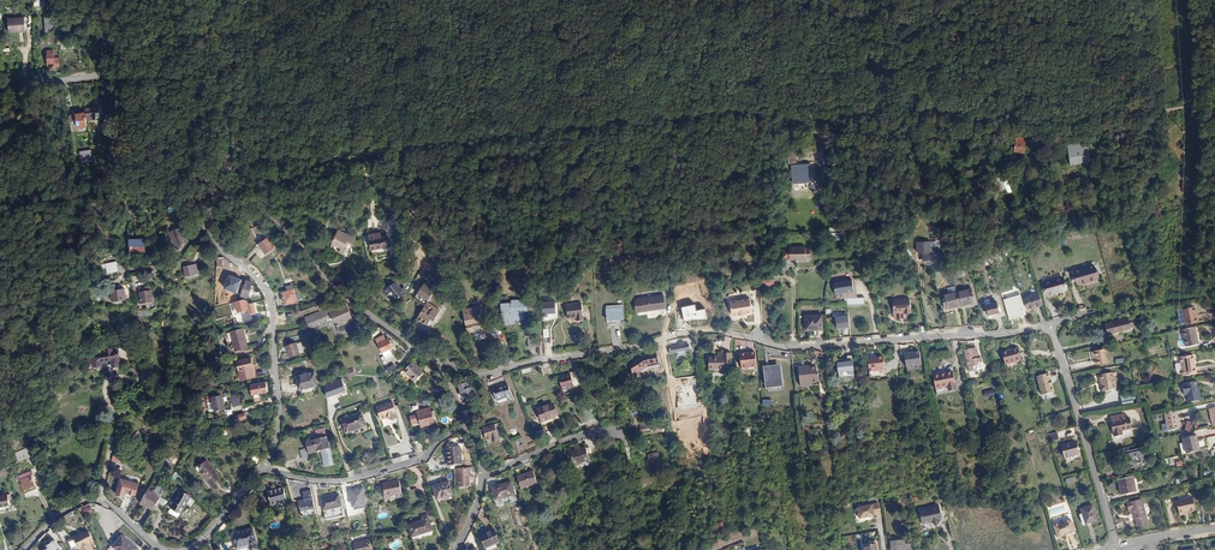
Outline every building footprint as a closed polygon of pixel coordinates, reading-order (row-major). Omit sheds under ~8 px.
[(19,3),(19,16),(36,17),(36,3),(19,3)] [(8,32),(25,32),(25,17),(8,17),(8,32)] [(45,18),(44,31),(52,31),(52,18),(45,18)] [(112,35),(111,47),(121,49),(122,36),(112,35)] [(61,57),(54,56),(54,63),(55,63),(55,68),(59,68),(60,65),(65,65),(66,57),(61,57)] [(85,109),(85,121),(95,121),(95,114),(99,114),(99,109),(85,109)] [(74,114),(74,128),(83,128),(83,114),(74,114)] [(1030,143),(1031,139),(1016,137),(1014,151),(1024,153),(1026,142),(1030,143)] [(1070,163),(1090,160),(1087,142),(1067,145),(1070,163)] [(92,149),(80,151),(81,162),(93,161),(92,149)] [(796,163),(795,152),(787,153),(788,164),(796,163)] [(813,176),(812,166),(798,168),(799,180),(806,180),(806,177),(813,176)] [(122,217),(123,239),(129,239),(130,252),(145,251),(145,239),(136,239),(135,229),(127,230),(126,216),(122,217)] [(352,245),(354,239),(338,231),(332,243),(341,247),(339,252),(343,254),(346,249),(344,248),(346,243),(352,245)] [(389,246),(387,235),(381,237),(380,232),(368,235),(371,250),(389,246)] [(186,233),(170,238),(174,248),(184,244),(183,240),(188,238),(186,233)] [(258,244),(265,254),(274,248),(267,238),(258,244)] [(293,254),(290,247),(282,251),(283,254),(288,252),(290,256),(293,254)] [(804,252),(803,247),(790,247),(790,250),(784,250),(784,258),(790,257),(790,260),(805,259),(805,252),(804,252)] [(932,253),(923,254),(923,261),(944,260),(944,252),(938,252),(938,249),(932,249),(932,253)] [(106,268),(103,269),(104,273),(107,272),(108,273),(119,271),(117,262),(106,264),(106,268)] [(967,271),(965,263),(958,265),(960,273),(967,271)] [(196,264),(183,267),(185,276),(198,273),(196,264)] [(792,269),(792,265),(782,266),(782,275),(789,275),(792,269)] [(1097,278),(1094,266),(1074,271),(1078,284),(1097,278)] [(762,286),(774,286),(775,277),(762,277),(762,286)] [(1066,289),(1063,277),(1043,283),(1047,295),(1066,289)] [(404,284),(401,286),(396,279),(382,288),(386,293),(388,291),(393,292),(396,297),(408,289),(404,284)] [(252,282),(246,280),(241,296),(248,298),(251,287),(252,282)] [(835,296),(842,294),(842,293),(853,291),(851,280),(832,283),(835,296)] [(428,299),(434,289),(424,282),(417,291),(428,299)] [(133,291),(133,293),(140,292),(141,302),(153,301),(152,290),(154,290),(154,287),(133,291)] [(957,291),(960,306),(974,303),(971,288),(957,291)] [(1027,309),(1042,304),(1037,288),(1022,293),(1027,309)] [(126,299),(124,290),(124,289),(112,291),(113,301),(126,299)] [(300,300),(298,292),(295,293),(293,290),(282,293),(286,304),(300,300)] [(945,309),(960,306),(957,291),(942,294),(945,309)] [(663,296),(634,300),(636,313),(647,311),(648,319),(658,317),(657,315),(666,314),(663,296)] [(753,312),(750,299),(730,302),(733,316),(739,315),(746,314),(753,312)] [(911,311),(910,299),(893,301),(894,315),(900,314),(900,311),(905,310),(905,312),(911,311)] [(434,318),(440,309),(427,300),(416,315),(426,322),(431,315),(434,318)] [(528,306),(527,300),(511,301),(511,303),(501,304),(502,313),(503,323),(513,322),(513,320),(524,319),(523,311),(527,311),(526,306),(528,306)] [(553,313),(557,313),(557,301),(542,301),(543,319),(553,319),(553,313)] [(997,303),(991,304),(986,305),(988,315),(1000,312),(997,303)] [(583,321),(581,304),(566,306),(568,319),(576,318),(577,322),(583,321)] [(607,309),(607,320),(623,319),(622,304),(610,305),(610,308),(607,309)] [(695,305),(681,308),(684,322),(692,320),(707,320),(705,309),(696,311),(695,305)] [(340,333),(349,329),(349,330),(354,329),(353,326),(354,325),(351,319),(350,319),(348,314),(349,313),(346,306),(339,310),(338,308),(334,309),(332,306),(306,317),(310,328),(326,322),(325,320),(332,317),(334,322),(337,320),(338,324),(337,325),(340,333)] [(1197,314),(1195,307),(1183,309),(1186,324),(1199,321),(1197,314)] [(471,335),(483,333),(482,328),(484,327),(483,321),(479,321),(477,311),(461,314),(465,336),(471,335)] [(822,330),(822,315),(805,316),(805,330),(822,330)] [(836,316),(837,328),(850,327),(850,315),(836,316)] [(1128,317),(1105,322),(1109,336),(1131,331),(1130,328),(1134,327),(1133,322),(1129,323),(1128,317)] [(1194,327),(1182,330),(1186,346),(1198,344),(1196,333),(1194,327)] [(244,329),(233,332),(238,352),(250,349),(248,338),(247,339),(244,329)] [(484,342),(483,333),(471,335),(473,345),(484,342)] [(375,339),(378,344),(385,357),(390,355),(388,350),(391,348),(390,345),(391,344),(388,339),(386,340),(383,335),(375,339)] [(539,346),(539,338),(528,339),(528,347),(539,346)] [(690,350),(689,345),(685,345),(684,342),(679,343),(679,346),(671,348),(672,354),(680,352),(680,355),(686,354),(686,351),(690,350)] [(296,343),(285,346),(289,358),(300,354),(296,343)] [(1109,361),(1107,347),(1093,350),(1095,359),(1094,359),(1095,364),(1109,361)] [(102,353),(102,352),(87,354),(88,364),(92,363),(93,367),(104,365),(103,361),(114,359),(115,366),(123,365),(120,350),(115,351),(114,348),(108,349),(108,352),(102,353)] [(1018,348),(1002,352),(1006,367),(1022,363),(1018,348)] [(977,361),(975,349),(965,351),(968,368),(979,365),(978,361),(977,361)] [(661,364),(659,351),(651,353),(651,354),(643,356),(632,365),(634,374),(641,369),(641,372),(650,366),(661,364)] [(907,368),(921,366),(919,352),(905,354),(907,368)] [(731,372),(731,353),(722,353),(722,358),(708,358),(708,370),(723,370),(723,372),(731,372)] [(757,367),(756,357),(748,358),(748,355),(746,355),(746,353),(739,354),(741,362),(736,363),(737,373),(742,372),(742,368),(757,367)] [(405,364),(410,357),(406,354),(401,361),(405,364)] [(854,377),(852,356),(847,356),(848,360),(848,362),(838,364),(839,379),(854,377)] [(1192,363),(1193,362),(1192,356),(1178,359),(1179,364),(1180,371),(1182,377),(1196,374),(1194,368),(1192,368),(1192,363)] [(882,363),(884,363),(883,357),(876,358),(873,358),(873,357),(868,357),(870,372),(876,371),(876,364),(882,363)] [(251,358),(236,361),(241,380),(254,377),(252,368),(253,367),(251,358)] [(424,373),(412,362),(404,372),(415,382),(424,373)] [(394,364),(386,369),(388,373),(397,368),(394,364)] [(135,366),(131,369),(135,376),(140,373),(135,366)] [(542,375),(552,373),(551,367),(541,369),(542,375)] [(811,381),(812,383),(817,382),(819,379),(818,374),(816,372),(816,368),(810,368),(808,367),(799,368),(800,382),(811,381)] [(356,376),(352,368),(345,371),(349,379),(356,376)] [(780,370),(764,370),(766,388),(782,387),(780,370)] [(940,373),(939,373),(942,387),(943,387),(942,386),(947,385),(948,389),(953,389),(952,387),(956,387),(953,371),(945,372),(946,373),(940,374),(940,373)] [(317,385),(314,372),(296,376),(299,390),(317,385)] [(942,387),(939,373),(933,374),(935,388),(942,387)] [(1043,400),(1056,397),(1050,373),(1037,376),(1043,400)] [(1100,381),(1101,381),(1102,381),(1103,386),(1102,386),(1103,391),(1116,389),(1113,373),(1099,376),(1100,381)] [(574,387),(570,374),(559,377),(562,390),(574,387)] [(346,390),(342,379),(323,386),(327,397),(346,390)] [(474,386),(472,380),(465,383),(464,380),(459,382),(460,385),(458,386),(460,392),(474,386)] [(269,392),(267,381),(249,385),(252,396),(269,392)] [(1196,390),(1194,381),(1184,384),(1181,385),(1183,395),(1186,395),(1188,403),(1198,401),(1196,390)] [(513,400),(507,384),(502,386),(503,387),(499,388),(498,387),(492,389),(497,401),(506,397),(508,401),(513,400)] [(1135,393),(1121,394),(1122,404),(1136,402),(1135,393)] [(232,405),(241,405),(242,394),(232,394),(232,405)] [(223,395),(213,396),(215,411),(226,409),(223,395)] [(133,403),(122,410),(124,414),(136,408),(133,403)] [(558,416),(553,404),(537,410),(542,422),(558,416)] [(393,408),(385,410),(378,413),(382,425),(388,423),(389,424),(391,423),(392,424),(398,422),(397,420),(393,408)] [(434,425),(429,409),(416,413),(417,416),(409,418),(412,427),(419,425),(421,429),(434,425)] [(1175,415),(1174,411),(1163,413),(1166,432),(1179,430),(1178,421),(1177,415),(1175,415)] [(346,434),(350,432),(365,427),(361,413),(345,419),(341,420),(346,434)] [(1132,429),(1130,418),(1126,419),(1124,414),(1110,417),(1111,422),(1113,433),(1114,433),(1114,437),(1122,435),(1122,431),(1132,429)] [(537,419),(531,421),(533,427),(539,424),(537,419)] [(655,425),(644,427),(638,428),(637,422),(634,423),(634,419),(626,421),(626,424),(625,424),(627,434),(634,433),(635,437),(638,436),(638,432),(655,430),(655,425)] [(499,439),(493,425),(482,429),(487,441),(492,439),(493,442),(499,439)] [(144,436),(136,430),(130,438),(138,444),(144,436)] [(1059,439),(1057,432),(1048,435),(1050,442),(1059,439)] [(1197,442),(1196,436),(1184,438),(1187,454),(1200,451),(1197,442)] [(329,448),(327,438),(304,443),(307,454),(329,448)] [(1079,454),(1075,442),(1062,446),(1065,458),(1079,454)] [(18,461),(34,456),(30,446),(15,452),(18,461)] [(462,465),(460,447),(446,449),(448,466),(462,465)] [(589,461),(585,448),(570,453),(574,465),(589,461)] [(1129,454),(1132,468),(1148,465),(1145,450),(1129,454)] [(661,468),(658,453),(648,455),(649,461),(646,461),(647,465),(650,465),(651,470),(661,468)] [(205,461),(197,468),(212,486),(220,479),(205,461)] [(469,472),(469,468),(462,469),(462,473),(456,473),(457,482),(458,482),(458,487),(470,486),(469,477),(476,477),(476,472),(469,472)] [(537,484),(533,472),(517,477),(521,489),(537,484)] [(31,476),(21,480),(24,490),(35,486),(31,476)] [(647,485),(650,483),(646,476),(642,478),(647,485)] [(1118,480),(1120,489),(1135,486),(1133,477),(1118,480)] [(120,478),(116,494),(124,497),(126,492),(135,495),(139,484),(120,478)] [(490,487),(497,485),(494,478),(487,480),(490,487)] [(401,495),(398,480),(382,483),(385,498),(401,495)] [(453,495),(449,482),(433,487),(437,500),(453,495)] [(515,495),(511,482),(492,488),(496,500),(515,495)] [(154,493),(160,497),(164,489),(158,486),(154,493)] [(1135,486),(1120,489),(1121,495),(1136,491),(1135,486)] [(283,488),(268,493),(271,506),(287,502),(283,488)] [(147,489),(141,502),(154,509),(160,497),(154,493),(147,489)] [(190,495),(180,490),(169,511),(170,512),(177,517),(179,516),(190,495)] [(316,510),(312,491),(303,493),(305,501),(299,503),(302,513),(316,510)] [(55,492),(50,494),(53,503),(55,502),(57,506),(60,505),(58,502),(55,492)] [(0,496),(0,507),(10,505),(9,501),(11,501),(10,494),(0,496)] [(341,507),(338,495),(321,499),(323,511),(341,507)] [(1192,497),(1177,501),(1181,514),(1188,512),(1196,510),(1192,497)] [(1148,523),(1141,498),(1126,502),(1128,511),(1130,510),(1133,519),(1135,519),(1137,526),(1148,523)] [(82,507),(84,513),(92,510),(90,504),(82,507)] [(875,516),(874,515),(881,514),(879,504),(858,508),(860,519),(875,516)] [(942,520),(938,505),(930,507),(930,509),(919,512),(922,524),(931,522),(931,523),(937,526),(940,521),(940,520),(942,520)] [(1082,513),(1086,525),(1097,521),(1092,506),(1081,509),(1082,513)] [(408,526),(410,534),(417,532),(418,536),(433,531),(428,516),(421,518),(422,521),(408,526)] [(1075,533),(1071,521),(1064,523),(1064,524),(1061,525),(1059,525),(1053,527),(1057,539),(1063,537),(1064,536),(1067,535),(1068,536),(1075,533)] [(233,534),(237,549),(250,547),(251,549),(258,549),(253,529),(233,534)] [(494,530),(480,536),(485,549),(492,549),(501,546),(494,530)] [(87,532),(81,535),(78,536),(78,535),(72,538),(78,549),(91,549),(89,546),(89,545),(93,543),(87,532)] [(113,548),(116,549),(138,549),(139,549),(122,536),(113,548)] [(353,543),(354,549),(371,549),(369,540),(353,543)] [(864,546),(865,549),(877,549),(877,544),(876,544),(876,540),(871,541),(872,545),(864,546)] [(912,543),(905,544),(905,541),(896,542),(897,549),(913,549),(912,543)]
